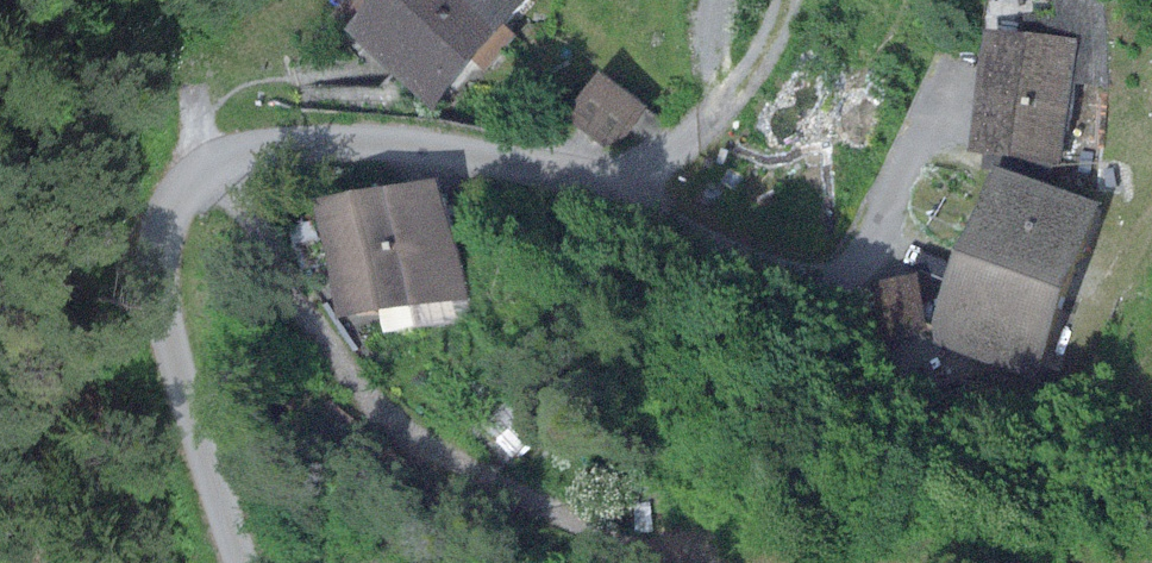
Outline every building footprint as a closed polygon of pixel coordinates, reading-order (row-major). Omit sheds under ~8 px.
[(371,0),(352,0),(326,24),(348,47),(383,13),(371,0)] [(364,37),(442,115),(554,4),(551,0),(401,0),(364,37)] [(1105,7),(1104,0),(1063,0),(1066,17),(1049,21),(1053,41),(1085,45),(1080,91),(1109,90),(1105,7)] [(1053,41),(1001,36),(988,160),(1072,169),(1080,91),(1085,45),(1053,41)] [(620,80),(582,127),(615,153),(672,127),(657,115),(660,112),(620,80)] [(1117,211),(1020,175),(954,351),(1051,387),(1117,211)] [(459,189),(334,208),(352,324),(477,305),(459,189)] [(328,240),(300,245),(304,273),(333,268),(328,240)] [(936,280),(885,290),(897,354),(947,345),(936,280)] [(559,426),(525,390),(487,427),(521,462),(559,426)]
